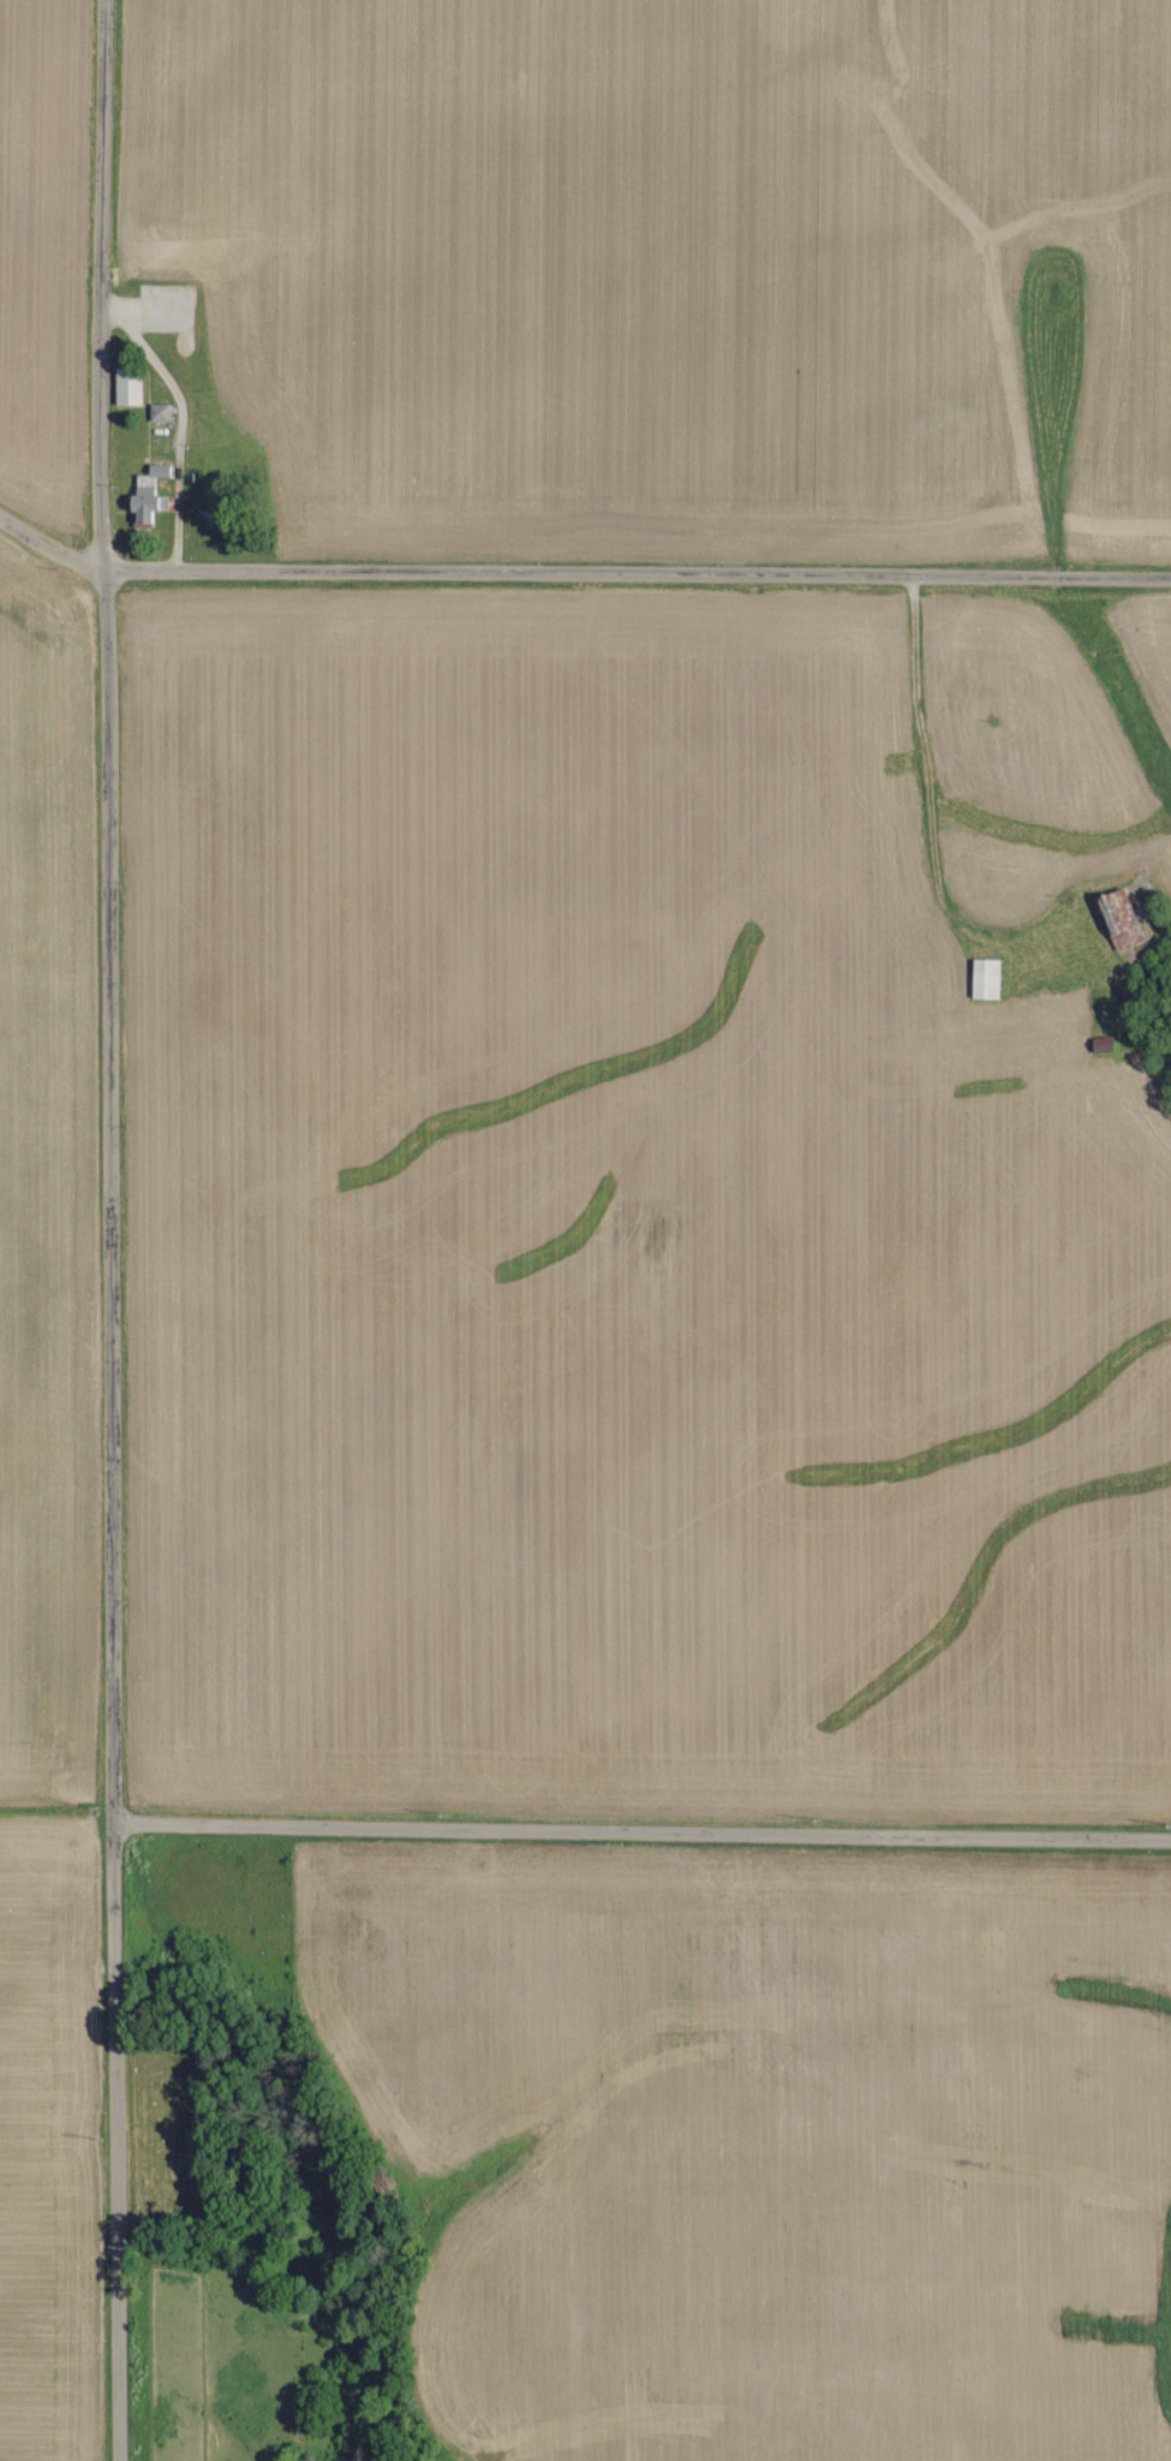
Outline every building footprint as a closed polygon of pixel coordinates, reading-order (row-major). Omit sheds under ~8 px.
[(170,422),(170,405),(150,405),(150,422),(170,422)] [(1115,951),(1143,942),(1126,887),(1098,896),(1115,951)] [(999,999),(999,960),(973,959),(973,999),(999,999)]
